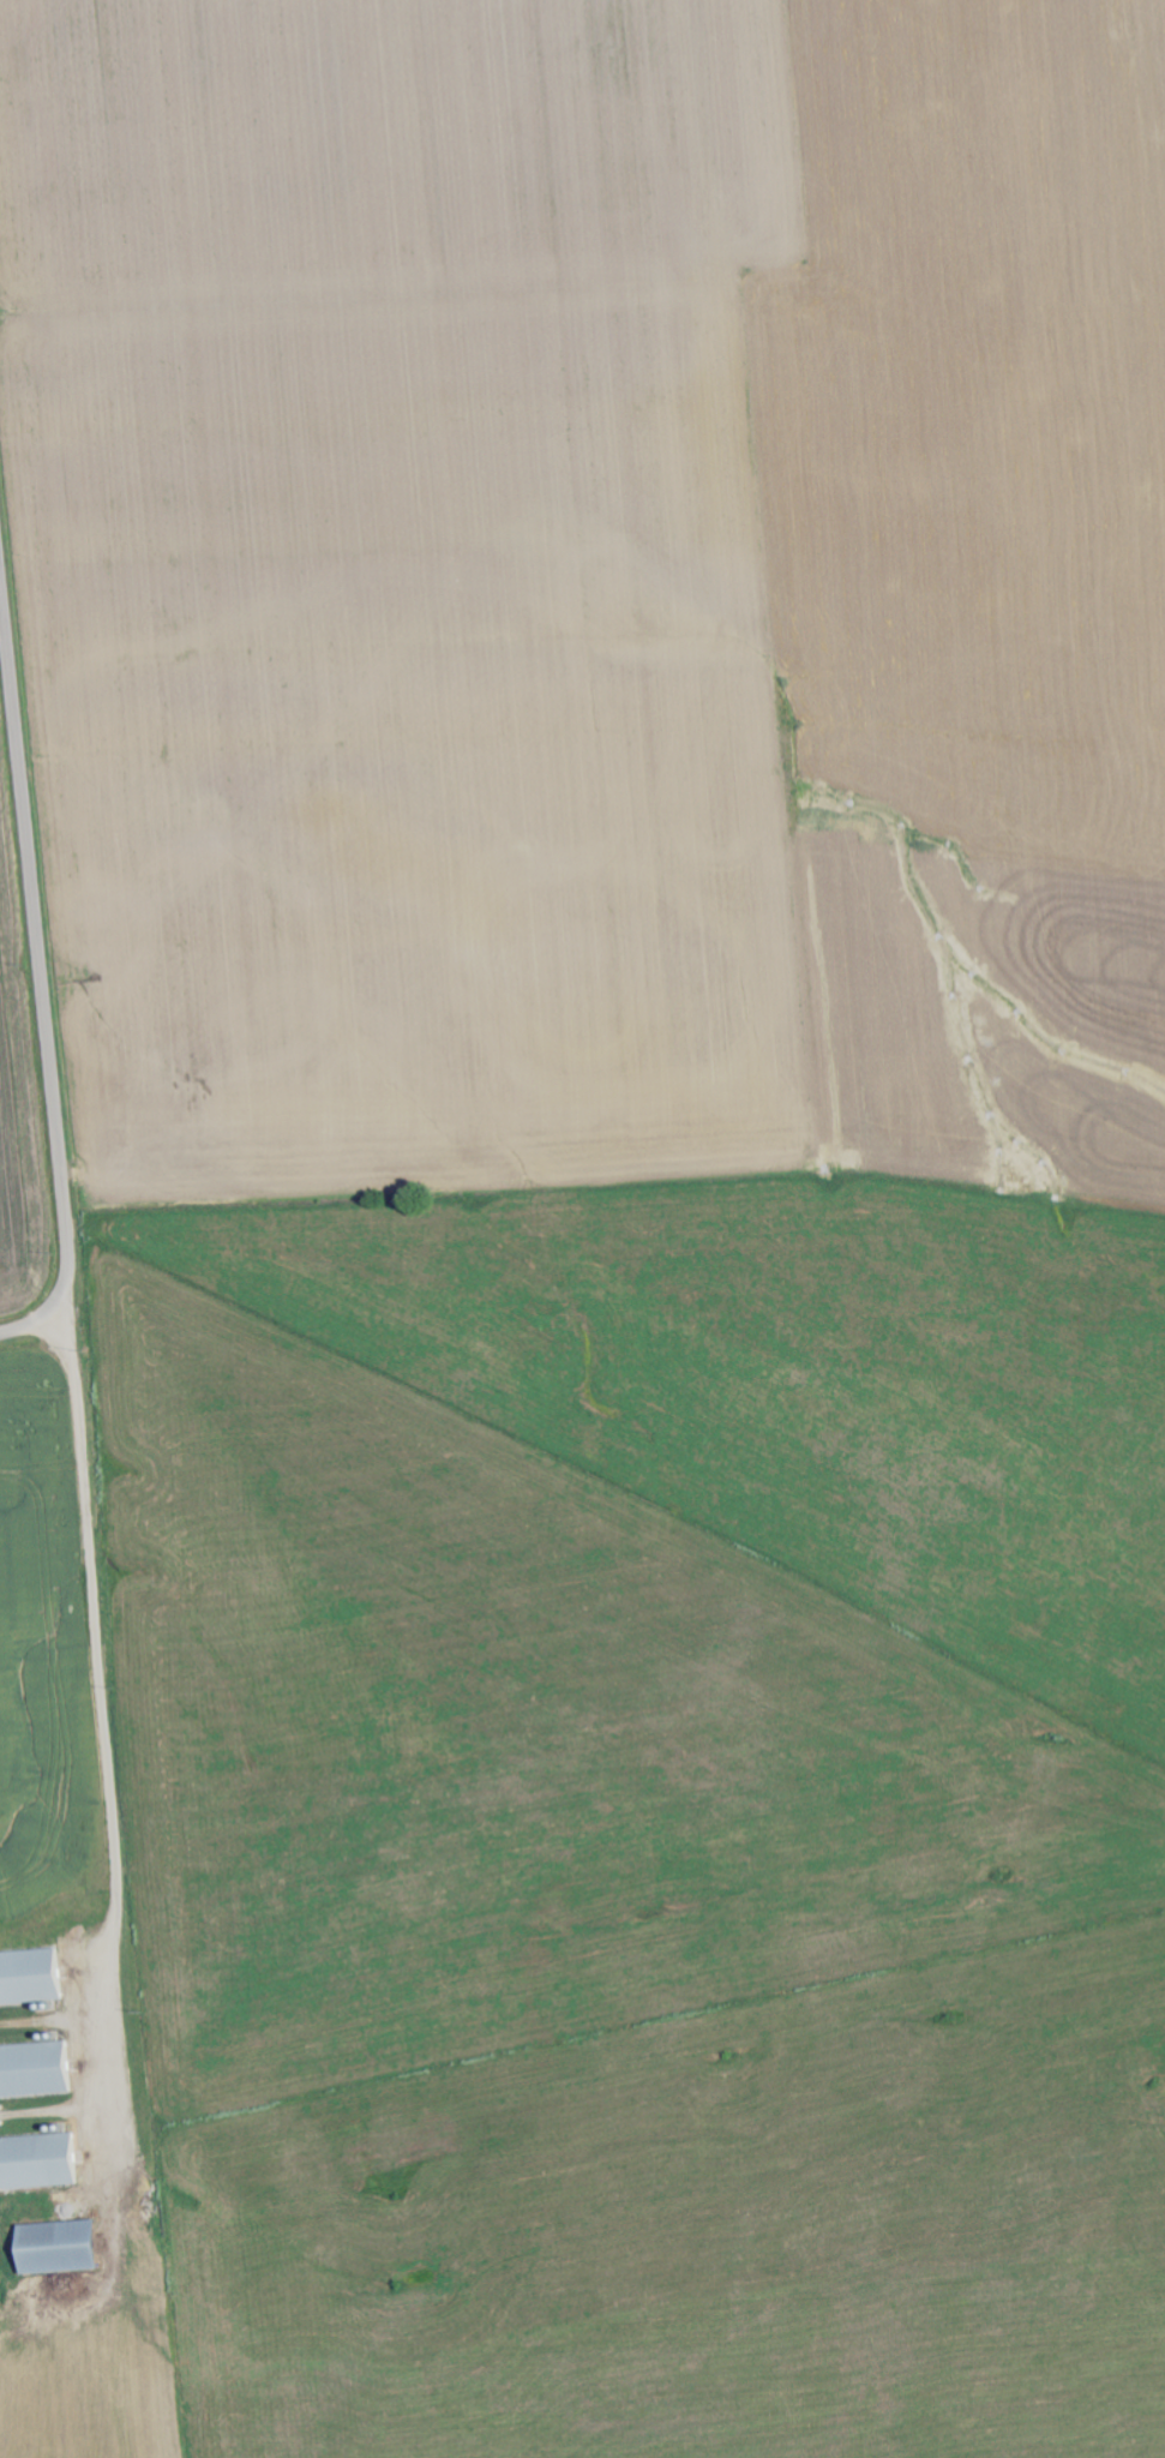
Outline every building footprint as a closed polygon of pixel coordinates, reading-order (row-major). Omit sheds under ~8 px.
[(66,2001),(62,1952),(0,1956),(0,2006),(66,2001)] [(72,2094),(70,2063),(67,2064),(66,2050),(68,2050),(68,2044),(0,2048),(0,2099),(72,2094)] [(81,2188),(79,2165),(86,2164),(85,2152),(77,2153),(76,2135),(0,2140),(0,2193),(81,2188)] [(19,2225),(21,2276),(100,2272),(98,2222),(19,2225)]
